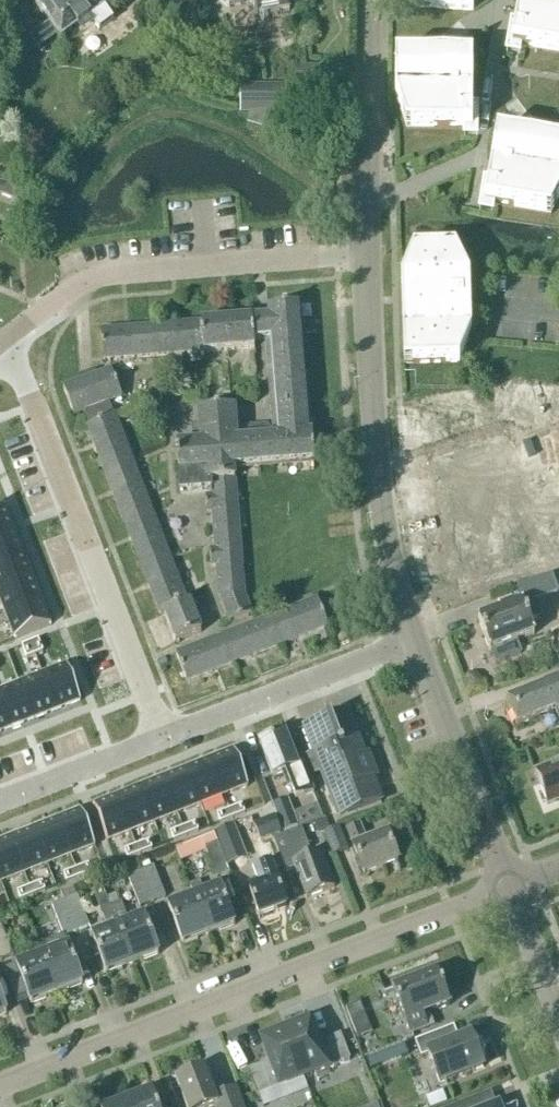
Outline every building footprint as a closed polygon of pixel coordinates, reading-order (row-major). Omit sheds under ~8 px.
[(50,25),(58,36),(61,40),(77,28),(78,29),(90,20),(98,30),(113,20),(104,8),(106,7),(101,0),(32,0),(50,25)] [(254,15),(257,14),(257,12),(279,8),(280,13),(289,12),(287,0),(252,0),(254,15)] [(402,7),(475,12),(475,0),(402,0),(402,7)] [(512,46),(558,53),(558,0),(520,0),(512,46)] [(50,25),(0,62),(0,63),(7,73),(58,36),(50,25)] [(445,57),(448,55),(435,55),(424,54),(421,57),(395,57),(395,93),(406,128),(472,129),(472,57),(445,57)] [(319,91),(319,69),(297,69),(296,91),(319,91)] [(241,88),(241,112),(285,112),(284,88),(241,88)] [(535,142),(501,136),(489,207),(554,218),(558,208),(558,145),(535,142)] [(24,205),(25,194),(25,188),(18,187),(0,182),(0,195),(24,205)] [(414,249),(401,280),(401,282),(401,283),(402,331),(402,333),(403,363),(458,362),(471,332),(471,329),(470,290),(470,279),(455,248),(414,249)] [(252,319),(254,341),(270,340),(277,425),(236,428),(234,408),(198,411),(201,444),(176,446),(177,456),(174,456),(175,463),(178,463),(180,493),(210,491),(211,497),(205,497),(207,514),(212,513),(215,550),(210,551),(211,567),(216,567),(219,599),(221,598),(229,623),(251,615),(244,597),(234,468),(314,462),(312,435),(307,435),(297,307),(268,309),(269,318),(252,319)] [(229,351),(254,349),(254,341),(252,319),(227,321),(229,351)] [(227,321),(202,324),(204,353),(229,351),(227,321)] [(177,326),(179,355),(204,353),(202,324),(177,326)] [(177,326),(152,328),(154,357),(179,355),(177,326)] [(129,359),(154,357),(152,328),(127,330),(129,359)] [(103,361),(129,359),(127,330),(101,332),(103,361)] [(122,398),(111,370),(63,389),(74,417),(84,412),(89,426),(114,416),(108,403),(122,398)] [(524,383),(516,423),(558,432),(558,390),(524,383)] [(114,416),(89,426),(88,426),(88,428),(106,474),(132,463),(115,418),(114,416)] [(508,458),(499,461),(504,476),(512,473),(508,458)] [(469,461),(432,473),(439,496),(476,485),(469,461)] [(106,474),(124,521),(150,511),(132,463),(106,474)] [(558,496),(558,468),(549,472),(558,496)] [(517,489),(512,473),(504,476),(509,492),(517,489)] [(535,488),(526,490),(531,506),(540,504),(535,488)] [(522,504),(514,506),(519,522),(527,519),(522,504)] [(0,510),(0,537),(14,532),(5,508),(0,510)] [(168,558),(150,511),(124,521),(142,568),(168,558)] [(542,511),(534,514),(538,529),(547,526),(542,511)] [(532,535),(527,519),(519,522),(523,537),(532,535)] [(552,542),(547,526),(538,529),(543,545),(552,542)] [(498,554),(491,531),(454,542),(461,565),(498,554)] [(0,537),(0,564),(23,555),(14,532),(0,537)] [(534,542),(526,545),(531,561),(539,558),(534,542)] [(0,564),(0,591),(32,578),(23,555),(0,564)] [(168,558),(142,568),(160,615),(165,614),(164,614),(187,605),(186,605),(186,604),(168,558)] [(530,600),(478,620),(490,652),(491,651),(496,664),(521,654),(516,642),(534,635),(529,623),(539,619),(533,602),(558,592),(552,574),(524,585),(530,600)] [(0,591),(0,602),(5,615),(41,601),(32,578),(0,591)] [(269,617),(280,645),(328,627),(317,599),(269,617)] [(41,601),(5,615),(14,640),(51,625),(41,601)] [(164,614),(165,614),(176,643),(200,634),(188,604),(186,605),(187,605),(164,614)] [(234,663),(280,645),(269,617),(223,635),(234,663)] [(186,682),(234,663),(223,635),(175,654),(186,682)] [(38,640),(30,643),(34,656),(43,652),(38,640)] [(30,643),(21,646),(26,659),(34,656),(30,643)] [(66,666),(42,675),(56,711),(80,702),(66,666)] [(42,675),(19,684),(33,720),(56,711),(42,675)] [(0,691),(0,705),(10,729),(33,720),(19,684),(0,691)] [(10,729),(0,705),(0,733),(10,729)] [(348,724),(345,716),(333,720),(331,717),(304,727),(314,754),(306,757),(313,776),(321,773),(336,813),(358,805),(359,810),(381,801),(373,780),(376,779),(367,754),(364,756),(351,723),(348,724)] [(297,766),(285,734),(259,744),(272,777),(285,773),(295,798),(312,792),(302,765),(297,766)] [(248,787),(233,751),(209,760),(224,796),(248,787)] [(209,760),(186,769),(200,805),(224,796),(209,760)] [(535,774),(547,805),(558,800),(558,765),(535,774)] [(200,805),(186,769),(163,778),(177,814),(200,805)] [(177,814),(163,778),(140,787),(154,823),(177,814)] [(140,787),(117,796),(131,833),(154,823),(140,787)] [(107,842),(131,833),(117,796),(93,806),(107,842)] [(282,833),(298,826),(287,800),(272,806),(282,833)] [(241,806),(229,810),(232,818),(244,814),(241,806)] [(80,810),(56,820),(70,856),(94,847),(80,810)] [(229,810),(217,815),(220,823),(232,818),(229,810)] [(260,841),(280,834),(274,819),(255,827),(260,841)] [(56,820),(33,829),(47,865),(70,856),(56,820)] [(195,823),(183,828),(186,836),(198,832),(195,823)] [(366,843),(359,826),(347,831),(354,848),(353,848),(364,876),(398,863),(387,835),(366,843)] [(220,847),(239,840),(233,827),(215,834),(220,847)] [(333,856),(348,850),(340,827),(324,833),(333,856)] [(183,828),(170,833),(173,841),(186,836),(183,828)] [(306,858),(304,852),(310,850),(302,828),(273,839),(285,872),(295,868),(306,898),(334,888),(321,853),(306,858)] [(33,829),(10,838),(24,874),(47,865),(33,829)] [(216,878),(229,873),(213,832),(201,836),(206,846),(204,847),(216,878)] [(0,842),(0,881),(1,883),(24,874),(10,838),(0,842)] [(149,841),(136,846),(139,854),(152,849),(149,841)] [(136,846),(124,851),(127,859),(139,854),(136,846)] [(137,863),(152,903),(165,898),(149,858),(137,863)] [(139,908),(152,903),(137,863),(124,867),(139,908)] [(88,865),(76,869),(79,878),(91,873),(88,865)] [(259,916),(286,906),(271,865),(254,871),(259,886),(249,889),(259,916)] [(76,869),(63,874),(66,882),(79,878),(76,869)] [(189,886),(193,897),(208,936),(234,926),(219,886),(204,892),(200,881),(189,886)] [(42,883),(29,887),(32,896),(45,891),(42,883)] [(29,887),(17,892),(20,900),(32,896),(29,887)] [(60,892),(76,932),(89,928),(77,896),(76,896),(73,887),(60,892)] [(60,892),(48,897),(64,937),(76,932),(60,892)] [(183,946),(208,936),(193,897),(168,906),(183,946)] [(111,906),(133,965),(158,955),(143,916),(128,922),(121,903),(111,906)] [(107,975),(133,965),(111,906),(100,911),(107,930),(92,936),(107,975)] [(13,957),(1,926),(0,926),(0,962),(13,957)] [(63,937),(39,946),(40,948),(39,949),(56,995),(83,984),(65,939),(64,939),(63,937)] [(31,1004),(56,995),(39,949),(30,952),(32,958),(16,964),(31,1004)] [(427,1028),(423,1016),(449,1006),(444,992),(445,991),(438,972),(425,977),(425,978),(408,985),(408,984),(384,993),(384,995),(393,992),(409,1035),(427,1028)] [(358,1004),(346,1009),(351,1022),(363,1018),(358,1004)] [(310,1023),(285,1033),(303,1079),(350,1060),(340,1035),(318,1044),(310,1023)] [(453,1027),(415,1042),(421,1058),(428,1056),(439,1085),(483,1068),(471,1037),(459,1042),(453,1027)] [(257,1097),(303,1079),(285,1033),(261,1042),(269,1063),(247,1071),(257,1097)] [(404,1047),(368,1061),(372,1071),(408,1057),(404,1047)] [(215,1106),(242,1106),(235,1090),(215,1098),(204,1070),(176,1081),(186,1106),(214,1106),(215,1106)] [(128,1106),(158,1106),(151,1090),(126,1100),(128,1106)] [(426,1099),(429,1106),(434,1106),(446,1102),(442,1093),(426,1099)] [(456,1106),(481,1106),(477,1099),(456,1106)]
